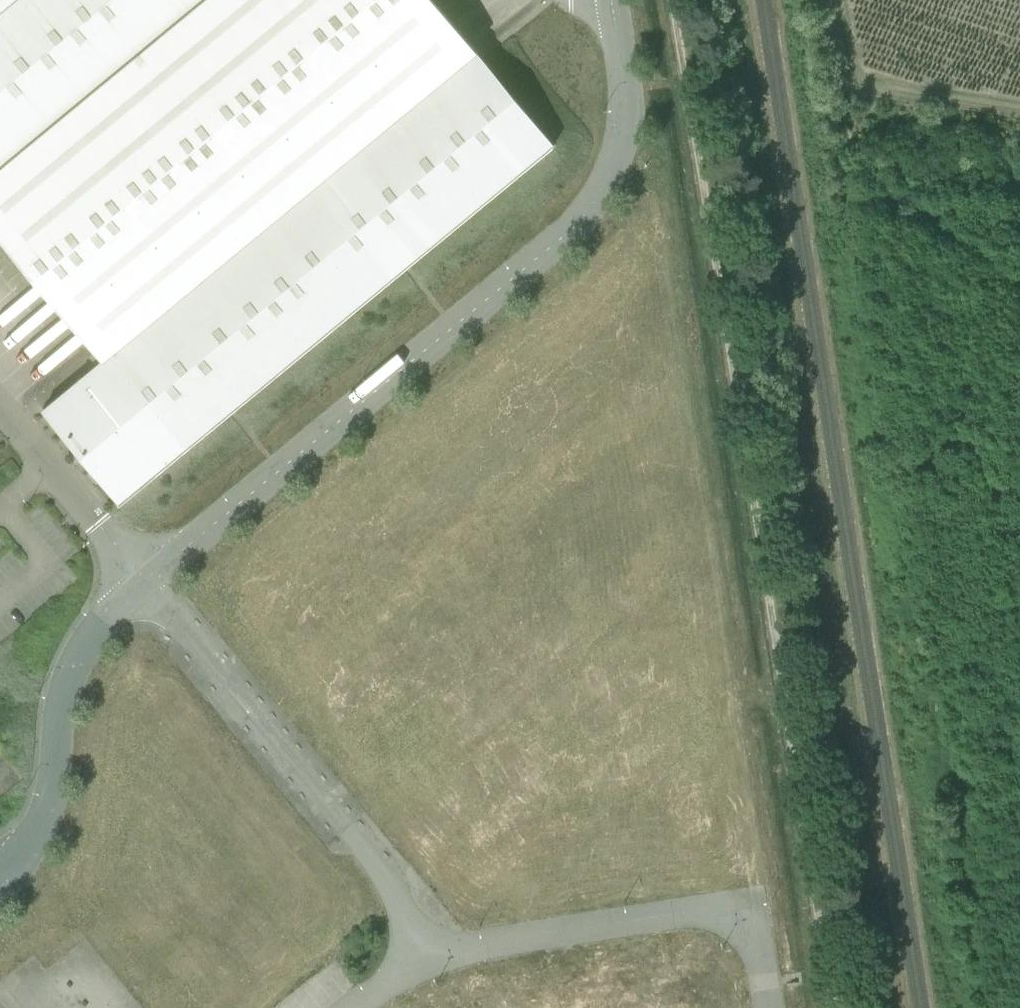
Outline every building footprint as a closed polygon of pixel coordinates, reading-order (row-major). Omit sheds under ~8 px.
[(96,349),(104,359),(44,410),(121,504),(555,147),(553,145),(553,146),(432,0),(0,0),(0,233),(96,349)]
